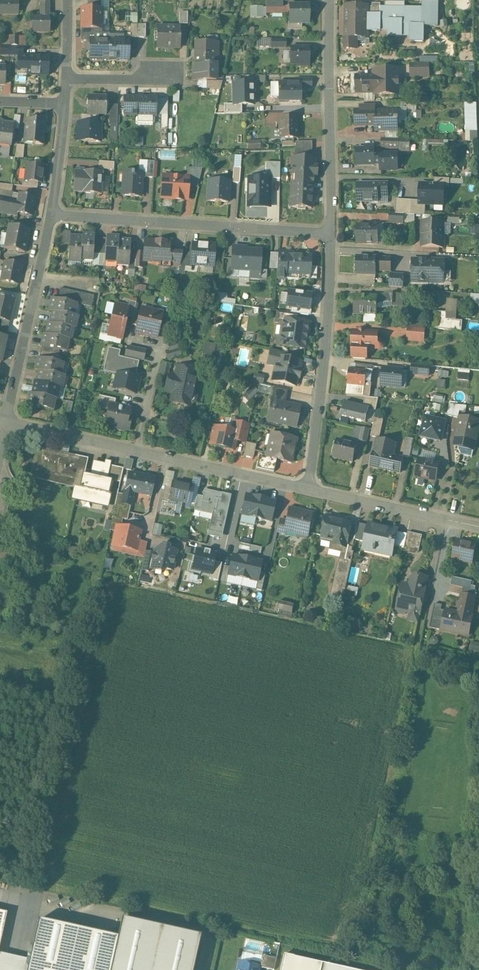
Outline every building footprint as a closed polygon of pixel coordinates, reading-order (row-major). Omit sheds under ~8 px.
[(283,0),(266,0),(266,9),(283,9),(283,0)] [(18,1),(0,1),(0,15),(18,16),(18,1)] [(380,15),(367,15),(366,31),(367,31),(381,31),(381,29),(388,29),(388,36),(402,37),(402,35),(410,35),(410,42),(424,42),(424,26),(438,26),(438,2),(423,2),(422,8),(405,8),(405,2),(385,1),(385,2),(385,8),(380,8),(380,15)] [(41,2),(40,18),(32,18),(32,22),(27,22),(27,30),(32,30),(32,33),(49,33),(50,18),(49,18),(49,2),(41,2)] [(368,6),(346,6),(345,49),(356,49),(357,38),(367,38),(367,31),(366,31),(367,15),(380,15),(380,8),(380,4),(372,4),(372,7),(368,7),(368,6)] [(264,17),(264,6),(250,6),(250,17),(264,17)] [(309,23),(309,6),(289,6),(289,23),(300,23),(309,23)] [(89,9),(82,9),(81,29),(101,29),(101,9),(100,9),(89,9)] [(187,13),(179,12),(179,24),(187,24),(187,13)] [(145,25),(137,25),(137,38),(145,38),(145,25)] [(180,28),(157,27),(157,48),(180,49),(180,28)] [(101,29),(81,29),(81,41),(90,41),(90,40),(95,40),(95,34),(101,34),(101,29)] [(19,36),(11,36),(10,46),(18,46),(19,36)] [(95,40),(90,40),(90,41),(89,59),(109,60),(109,40),(95,40)] [(110,40),(109,40),(109,60),(129,60),(129,41),(124,41),(110,40)] [(215,43),(195,43),(195,44),(197,44),(197,55),(195,55),(195,65),(195,66),(214,66),(214,65),(215,43)] [(0,46),(0,49),(0,55),(8,55),(8,47),(8,46),(0,46)] [(23,48),(8,47),(8,55),(23,56),(23,48)] [(309,48),(289,48),(289,65),(298,65),(298,67),(309,66),(309,48)] [(28,57),(18,56),(17,75),(27,75),(28,57)] [(49,58),(28,57),(27,75),(48,76),(49,58)] [(428,64),(411,64),(411,77),(428,77),(428,64)] [(214,66),(195,66),(195,65),(193,65),(192,77),(196,81),(202,81),(205,78),(216,79),(216,65),(214,65),(214,66)] [(397,71),(374,71),(374,77),(375,77),(375,93),(377,93),(377,95),(397,95),(397,92),(399,90),(400,85),(397,82),(397,71)] [(374,77),(355,77),(355,93),(375,93),(375,77),(374,77)] [(295,80),(295,83),(278,83),(278,103),(279,103),(279,102),(287,102),(287,103),(301,103),(301,87),(311,87),(311,80),(295,80)] [(233,82),(233,104),(252,104),(251,82),(233,82)] [(106,97),(88,97),(87,115),(98,116),(98,114),(106,114),(106,97)] [(136,98),(124,98),(124,116),(135,117),(136,117),(136,98)] [(156,98),(136,98),(136,117),(155,117),(156,117),(156,115),(156,99),(156,98)] [(168,99),(156,99),(156,115),(161,115),(168,115),(168,99)] [(402,102),(387,102),(386,111),(389,111),(397,111),(401,111),(402,102)] [(478,141),(478,111),(478,102),(468,102),(469,141),(478,141)] [(118,105),(109,105),(109,126),(117,126),(118,105)] [(386,111),(375,111),(375,106),(360,106),(360,110),(355,110),(355,126),(383,126),(383,131),(398,131),(397,121),(399,121),(399,119),(397,119),(397,111),(389,111),(386,111)] [(87,115),(81,115),(81,124),(98,124),(98,116),(87,115)] [(136,117),(135,117),(135,123),(137,125),(153,125),(154,123),(155,117),(136,117)] [(296,119),(279,119),(279,139),(298,139),(298,131),(297,131),(296,119)] [(46,121),(27,120),(24,143),(43,145),(46,121)] [(0,123),(0,145),(11,147),(14,125),(0,123)] [(81,124),(78,124),(77,141),(100,142),(100,125),(98,124),(81,124)] [(401,139),(381,139),(381,148),(401,148),(401,139)] [(410,140),(401,139),(401,148),(401,151),(409,151),(410,140)] [(311,142),(295,143),(295,150),(311,150),(311,142)] [(25,146),(17,145),(15,158),(23,159),(25,146)] [(365,146),(365,149),(356,149),(356,165),(375,164),(375,154),(374,146),(365,146)] [(160,149),(160,159),(176,158),(176,149),(160,149)] [(311,150),(295,150),(294,150),(294,159),(312,159),(312,150),(311,150)] [(398,154),(375,154),(375,164),(380,164),(381,170),(390,170),(392,171),(393,170),(395,170),(395,162),(398,162),(398,154)] [(294,159),(293,159),(291,183),(313,184),(313,176),(316,176),(316,167),(313,167),(313,164),(314,164),(314,160),(312,159),(294,159)] [(114,163),(99,162),(99,170),(114,171),(114,163)] [(155,162),(148,162),(147,174),(146,178),(154,178),(155,162)] [(280,163),(266,163),(265,178),(270,178),(270,179),(280,179),(280,163)] [(44,167),(27,165),(25,180),(25,181),(38,183),(42,183),(44,167)] [(241,169),(233,168),(232,183),(239,184),(241,169)] [(202,170),(188,169),(188,178),(188,179),(189,179),(188,187),(198,188),(202,170)] [(102,173),(85,171),(85,172),(84,184),(85,184),(85,193),(84,193),(83,194),(100,194),(102,173)] [(85,172),(75,172),(74,192),(84,192),(84,193),(85,193),(85,184),(84,184),(85,172)] [(132,176),(123,175),(122,196),(141,197),(142,178),(142,174),(132,173),(132,176)] [(188,179),(163,177),(162,195),(173,196),(173,200),(183,200),(183,191),(188,191),(188,187),(189,179),(188,179)] [(265,178),(248,178),(248,206),(269,206),(270,179),(270,178),(265,178)] [(449,179),(434,178),(434,184),(444,184),(444,188),(449,188),(449,179)] [(38,183),(25,181),(25,180),(23,180),(22,187),(37,189),(38,183)] [(228,182),(208,181),(207,202),(228,203),(228,194),(227,194),(228,182)] [(154,184),(145,183),(144,204),(153,205),(154,184)] [(313,184),(291,183),(290,208),(311,209),(313,184)] [(0,184),(0,192),(12,194),(13,186),(0,184)] [(388,184),(357,184),(357,202),(378,201),(378,197),(388,197),(388,184)] [(434,184),(428,184),(428,186),(420,186),(419,201),(419,204),(420,204),(434,205),(435,203),(443,203),(444,188),(444,184),(434,184)] [(13,194),(12,200),(0,198),(0,199),(0,213),(16,216),(16,214),(31,216),(35,198),(13,194)] [(411,200),(396,199),(395,214),(404,214),(410,215),(411,200)] [(419,201),(411,200),(410,215),(419,215),(420,204),(419,204),(419,201)] [(395,214),(389,213),(389,223),(403,223),(403,222),(408,222),(409,216),(404,215),(404,214),(395,214)] [(423,234),(442,235),(443,222),(422,221),(422,234),(423,234)] [(31,225),(20,223),(10,222),(9,227),(29,230),(30,230),(31,225)] [(378,226),(357,225),(357,244),(378,244),(378,226)] [(29,230),(9,227),(5,249),(24,253),(29,230)] [(70,233),(61,233),(60,243),(70,244),(70,237),(70,233)] [(442,235),(423,234),(422,247),(443,248),(443,235),(442,235)] [(82,238),(70,237),(70,244),(68,263),(80,264),(83,235),(82,235),(82,238)] [(95,236),(83,235),(80,264),(81,264),(81,261),(93,262),(93,254),(95,238),(95,236)] [(119,237),(107,236),(106,239),(105,255),(105,262),(117,263),(116,266),(117,266),(119,237)] [(131,241),(119,240),(119,237),(117,266),(128,267),(129,267),(130,254),(131,241)] [(169,242),(145,241),(145,240),(144,254),(143,262),(144,262),(168,263),(169,252),(170,241),(169,241),(169,242)] [(215,246),(193,244),(192,254),(191,265),(201,266),(201,265),(213,266),(213,267),(214,267),(215,246)] [(261,252),(246,251),(246,248),(232,247),(231,270),(249,271),(260,271),(261,252)] [(287,252),(278,251),(276,279),(285,280),(286,274),(285,274),(286,265),(287,256),(287,252)] [(183,253),(169,252),(168,263),(168,267),(179,268),(179,267),(183,253)] [(144,254),(136,253),(136,254),(135,267),(143,268),(143,262),(144,254)] [(192,254),(183,253),(179,267),(191,268),(191,265),(192,254)] [(136,254),(130,254),(129,267),(128,267),(128,270),(135,270),(135,267),(136,254)] [(311,257),(293,256),(293,257),(287,256),(286,265),(285,274),(286,274),(298,275),(299,274),(309,275),(309,276),(311,257)] [(376,257),(356,257),(356,275),(376,275),(376,271),(391,272),(391,258),(376,258),(376,257)] [(444,260),(413,260),(412,282),(443,283),(444,260)] [(22,266),(5,262),(1,281),(18,285),(22,266)] [(260,271),(249,271),(249,278),(259,279),(259,280),(261,280),(261,276),(260,276),(260,271)] [(403,275),(391,275),(390,288),(402,288),(403,275)] [(66,290),(60,289),(58,300),(63,301),(66,290)] [(72,291),(66,290),(63,301),(69,302),(72,291)] [(77,292),(72,291),(69,302),(75,304),(77,292)] [(441,311),(448,311),(448,291),(437,291),(436,301),(441,301),(441,311)] [(83,294),(77,292),(75,304),(78,304),(80,305),(83,294)] [(234,304),(235,299),(227,298),(227,294),(218,292),(217,301),(234,304)] [(311,295),(288,292),(286,307),(291,307),(290,313),(299,314),(308,316),(311,295)] [(397,293),(389,293),(389,303),(397,304),(397,293)] [(88,295),(83,294),(80,305),(86,306),(88,295)] [(94,296),(88,295),(86,306),(92,307),(94,296)] [(377,297),(355,296),(354,314),(364,314),(376,315),(376,308),(381,309),(382,300),(377,300),(377,297)] [(0,298),(0,320),(10,322),(13,309),(9,308),(11,300),(0,298)] [(58,300),(52,298),(49,311),(53,311),(75,316),(78,304),(75,304),(69,302),(63,301),(58,300)] [(136,303),(130,302),(128,308),(129,308),(127,316),(133,318),(134,311),(136,303)] [(128,308),(115,305),(112,320),(125,323),(127,316),(129,308),(128,308)] [(152,311),(141,309),(140,313),(137,326),(135,333),(146,336),(152,311)] [(75,316),(53,311),(51,323),(74,329),(76,329),(79,317),(75,316)] [(140,313),(134,311),(133,318),(131,325),(137,326),(140,313)] [(162,314),(152,311),(146,336),(157,338),(159,329),(162,318),(162,314)] [(290,313),(276,311),(276,317),(284,318),(284,320),(298,322),(299,314),(290,313)] [(447,313),(435,312),(434,329),(445,330),(446,320),(447,313)] [(376,315),(364,314),(364,323),(375,324),(376,315)] [(298,322),(284,320),(284,318),(276,317),(275,323),(282,324),(281,336),(278,338),(277,342),(279,345),(305,349),(309,324),(298,322)] [(167,319),(162,318),(159,329),(165,331),(167,319)] [(0,320),(0,330),(8,332),(10,322),(0,320)] [(125,323),(112,320),(108,336),(121,339),(122,339),(125,323)] [(462,321),(446,320),(445,330),(461,331),(462,321)] [(51,323),(48,323),(46,335),(70,340),(72,340),(74,329),(51,323)] [(399,327),(387,326),(387,336),(399,336),(399,327)] [(424,328),(409,327),(408,340),(421,341),(424,328)] [(365,329),(364,328),(361,328),(360,332),(353,331),(352,347),(353,347),(352,358),(366,359),(367,348),(380,349),(382,348),(384,346),(384,343),(382,341),(380,339),(377,339),(377,333),(365,332),(366,330),(365,329)] [(46,335),(44,334),(41,346),(60,351),(67,352),(70,340),(46,335)] [(108,336),(106,335),(105,341),(120,345),(121,339),(108,336)] [(184,340),(168,337),(166,347),(182,350),(183,342),(184,340)] [(198,346),(183,342),(182,350),(181,351),(196,354),(198,346)] [(145,350),(128,346),(126,354),(144,357),(145,350)] [(60,351),(42,347),(41,352),(52,355),(59,356),(60,351)] [(139,362),(119,357),(120,351),(109,348),(105,365),(110,367),(108,373),(117,375),(117,374),(139,379),(140,375),(136,374),(139,362)] [(239,365),(249,366),(250,348),(241,348),(239,365)] [(52,355),(41,352),(40,358),(51,361),(52,355)] [(301,362),(278,357),(273,381),(295,386),(301,362)] [(40,358),(39,358),(36,370),(40,371),(62,376),(64,364),(51,361),(40,358)] [(373,366),(356,364),(355,370),(366,372),(366,376),(371,376),(372,371),(373,371),(373,366)] [(429,366),(412,365),(411,374),(429,376),(429,366)] [(178,368),(171,366),(169,375),(176,377),(178,368)] [(197,372),(178,368),(176,377),(173,389),(170,402),(189,406),(197,372)] [(401,370),(383,368),(381,385),(399,388),(401,370)] [(460,369),(459,385),(469,386),(469,369),(460,369)] [(355,370),(350,370),(348,384),(347,395),(363,397),(364,386),(365,386),(365,383),(371,383),(371,376),(366,376),(366,372),(355,370)] [(62,376),(40,371),(37,383),(61,388),(63,388),(65,377),(62,376)] [(139,379),(117,374),(117,375),(115,383),(118,384),(117,390),(136,394),(139,379)] [(169,375),(166,388),(173,389),(176,377),(169,375)] [(440,379),(439,387),(446,388),(447,380),(440,379)] [(37,383),(35,382),(33,394),(56,399),(58,400),(61,388),(37,383)] [(288,390),(274,387),(270,402),(273,403),(273,401),(285,404),(288,390)] [(33,394),(31,393),(28,406),(54,412),(56,399),(33,394)] [(115,400),(99,396),(97,408),(109,410),(110,405),(114,406),(115,400)] [(378,398),(365,397),(363,406),(369,407),(369,409),(376,411),(378,398)] [(285,404),(273,401),(273,403),(270,402),(266,420),(269,421),(295,427),(300,407),(285,404)] [(73,403),(67,402),(65,413),(70,414),(73,403)] [(363,406),(344,402),(340,417),(366,422),(369,409),(369,407),(363,406)] [(467,406),(449,404),(446,415),(458,418),(460,412),(465,413),(467,406)] [(114,406),(110,405),(109,410),(106,425),(117,428),(117,429),(125,431),(125,430),(128,430),(130,419),(126,418),(127,414),(128,414),(129,409),(114,406)] [(445,421),(425,417),(421,436),(440,441),(445,421)] [(460,417),(454,444),(459,445),(458,449),(461,454),(472,457),(474,448),(473,448),(478,424),(478,421),(460,417)] [(384,420),(375,418),(371,437),(379,438),(384,420)] [(249,425),(239,423),(236,432),(235,440),(235,441),(245,443),(249,425)] [(355,427),(351,443),(356,445),(359,440),(362,429),(355,427)] [(369,429),(362,428),(362,429),(359,440),(366,442),(369,429)] [(236,432),(222,429),(221,433),(213,431),(210,445),(233,450),(235,441),(235,440),(236,432)] [(277,459),(282,436),(271,434),(267,453),(265,453),(264,456),(277,459)] [(291,463),(296,439),(282,436),(277,459),(291,463)] [(414,439),(407,438),(404,452),(403,457),(410,458),(414,439)] [(53,449),(54,442),(37,440),(36,447),(53,449)] [(351,443),(337,440),(333,458),(334,458),(334,457),(344,459),(343,460),(353,462),(357,445),(356,445),(351,443)] [(390,444),(377,441),(374,452),(370,466),(381,469),(399,473),(400,473),(403,459),(402,459),(392,457),(395,445),(390,444)] [(256,445),(246,443),(243,456),(253,458),(256,445)] [(86,460),(38,450),(32,477),(33,472),(80,482),(79,487),(79,488),(80,488),(83,475),(86,460)] [(436,453),(422,450),(420,460),(434,463),(436,453)] [(274,473),(277,459),(264,456),(259,455),(256,469),(274,473)] [(434,463),(420,460),(419,459),(416,476),(435,481),(439,464),(434,463)] [(90,476),(83,475),(80,488),(79,488),(77,499),(106,505),(112,481),(107,480),(110,466),(93,462),(90,476)] [(123,469),(110,466),(107,480),(112,481),(120,483),(123,469)] [(146,478),(137,476),(137,475),(128,473),(122,504),(130,506),(134,492),(151,496),(155,479),(146,477),(146,478)] [(194,488),(172,483),(171,488),(165,487),(162,502),(168,504),(169,499),(177,501),(190,504),(194,488)] [(221,496),(204,492),(203,497),(199,512),(212,515),(208,532),(222,536),(231,496),(221,494),(221,496)] [(203,497),(197,496),(194,511),(199,512),(203,497)] [(256,518),(260,499),(246,496),(241,515),(256,518)] [(169,499),(168,504),(162,502),(159,514),(167,516),(168,512),(174,514),(177,501),(169,499)] [(260,499),(256,518),(271,521),(275,502),(260,499)] [(313,514),(289,509),(289,508),(287,521),(280,519),(277,532),(285,534),(286,532),(308,537),(313,514)] [(352,523),(326,517),(321,538),(334,541),(333,545),(346,548),(348,541),(352,525),(352,523)] [(370,526),(358,523),(358,526),(355,540),(366,542),(370,526)] [(155,524),(153,535),(161,536),(163,525),(155,524)] [(397,530),(371,524),(366,542),(366,545),(374,547),(374,549),(392,553),(394,545),(397,532),(397,530)] [(352,525),(348,541),(346,548),(352,550),(355,540),(358,526),(352,525)] [(141,532),(117,526),(112,546),(113,546),(112,550),(121,552),(122,548),(136,551),(138,541),(141,532)] [(407,534),(397,532),(394,545),(404,548),(407,534)] [(422,535),(408,532),(404,548),(404,549),(418,552),(422,535)] [(147,543),(138,541),(136,551),(135,555),(144,557),(145,553),(147,543)] [(476,545),(456,541),(453,556),(459,558),(459,561),(472,563),(476,545)] [(261,554),(262,548),(250,545),(249,551),(261,554)] [(346,548),(333,545),(332,550),(344,553),(343,559),(342,564),(351,566),(354,552),(352,552),(352,550),(346,548)] [(163,546),(153,552),(152,554),(149,570),(150,570),(161,572),(166,569),(172,571),(176,552),(168,550),(168,547),(163,546)] [(214,562),(216,554),(210,553),(210,552),(204,551),(204,552),(197,550),(194,564),(191,563),(189,572),(200,574),(201,572),(210,574),(212,574),(214,562)] [(144,557),(141,570),(149,572),(150,570),(149,570),(152,554),(145,553),(144,557)] [(228,576),(243,579),(247,559),(233,556),(228,576)] [(262,562),(247,559),(243,579),(257,582),(260,572),(262,562)] [(222,564),(214,562),(212,574),(210,574),(209,579),(218,581),(222,564)] [(342,564),(339,564),(334,587),(333,587),(331,596),(343,599),(351,566),(342,564)] [(230,567),(224,566),(220,582),(226,583),(230,567)] [(265,574),(260,572),(257,582),(256,590),(261,591),(265,574)] [(410,585),(410,586),(402,585),(396,609),(399,613),(403,614),(406,611),(419,614),(425,590),(424,589),(426,578),(423,577),(421,574),(418,573),(415,575),(413,584),(412,584),(410,585)] [(139,574),(138,582),(148,584),(149,576),(139,574)] [(472,582),(452,577),(450,585),(463,588),(470,590),(471,586),(472,582)] [(470,590),(463,588),(462,595),(475,597),(476,591),(475,591),(470,590)] [(458,614),(446,611),(445,611),(441,610),(442,606),(434,604),(429,628),(468,636),(472,616),(471,616),(475,597),(462,595),(460,602),(458,603),(457,607),(459,609),(458,614)] [(293,607),(278,604),(278,602),(277,602),(276,610),(276,609),(292,613),(294,606),(293,606),(293,607)] [(121,919),(117,937),(110,969),(193,969),(201,936),(121,919)] [(28,969),(110,969),(117,937),(39,921),(28,969)] [(262,955),(260,963),(250,961),(249,965),(259,967),(271,969),(274,969),(276,959),(262,955)] [(283,955),(280,969),(322,969),(323,964),(283,955)]
